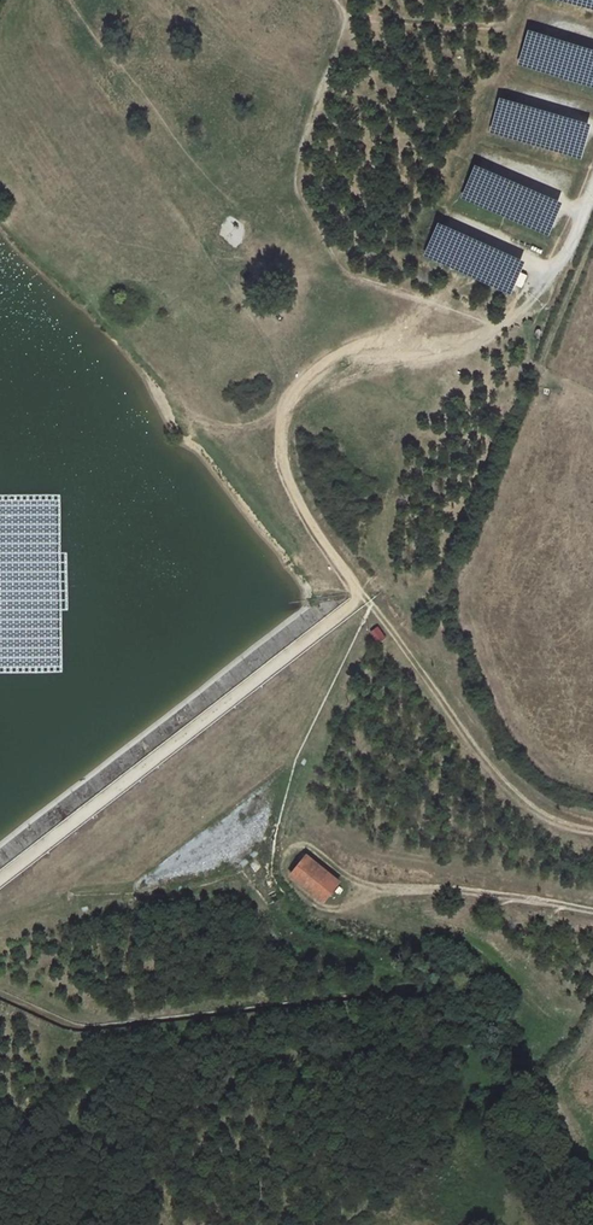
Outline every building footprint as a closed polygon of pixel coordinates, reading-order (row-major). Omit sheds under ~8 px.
[(592,8),(592,0),(550,0),(592,8)] [(537,36),(534,47),(565,55),(561,69),(547,65),(545,72),(592,84),(592,50),(537,36)] [(582,156),(592,126),(551,113),(547,126),(558,129),(553,146),(582,156)] [(467,269),(512,288),(513,285),(517,287),(527,262),(478,242),(467,269)] [(370,633),(378,642),(385,636),(376,626),(370,633)] [(341,883),(307,854),(289,875),(323,904),(341,883)]
